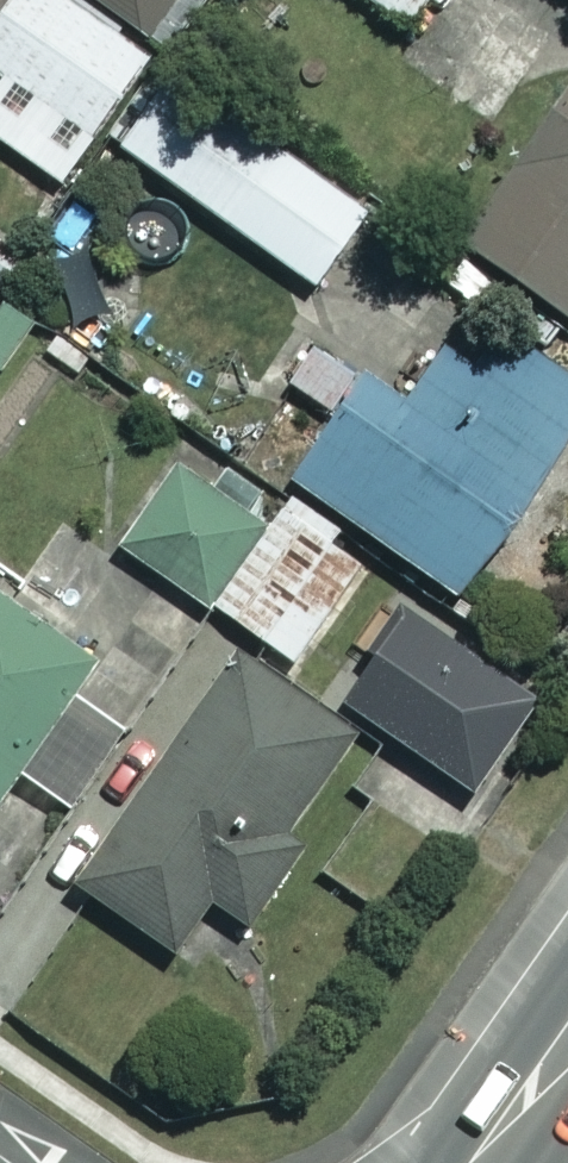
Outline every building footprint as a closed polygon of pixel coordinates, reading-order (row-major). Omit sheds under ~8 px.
[(71,0),(9,0),(0,12),(0,72),(2,74),(0,76),(0,140),(59,182),(149,55),(71,0)] [(150,34),(174,0),(102,0),(150,34)] [(407,26),(425,0),(370,0),(407,26)] [(364,209),(167,70),(115,144),(311,283),(364,209)] [(454,235),(567,315),(567,74),(454,235)] [(1,295),(0,296),(0,374),(38,323),(1,295)] [(365,366),(288,475),(454,594),(567,434),(567,360),(507,317),(469,370),(438,348),(405,394),(365,366)] [(356,575),(326,556),(342,531),(285,494),(269,519),(177,460),(119,550),(299,665),(356,575)] [(14,771),(60,803),(122,714),(73,680),(102,639),(0,568),(0,791),(14,771)] [(535,693),(405,606),(341,703),(471,789),(535,693)] [(359,736),(239,654),(79,887),(172,950),(209,897),(236,916),(359,736)] [(427,841),(359,799),(315,869),(383,911),(427,841)]
